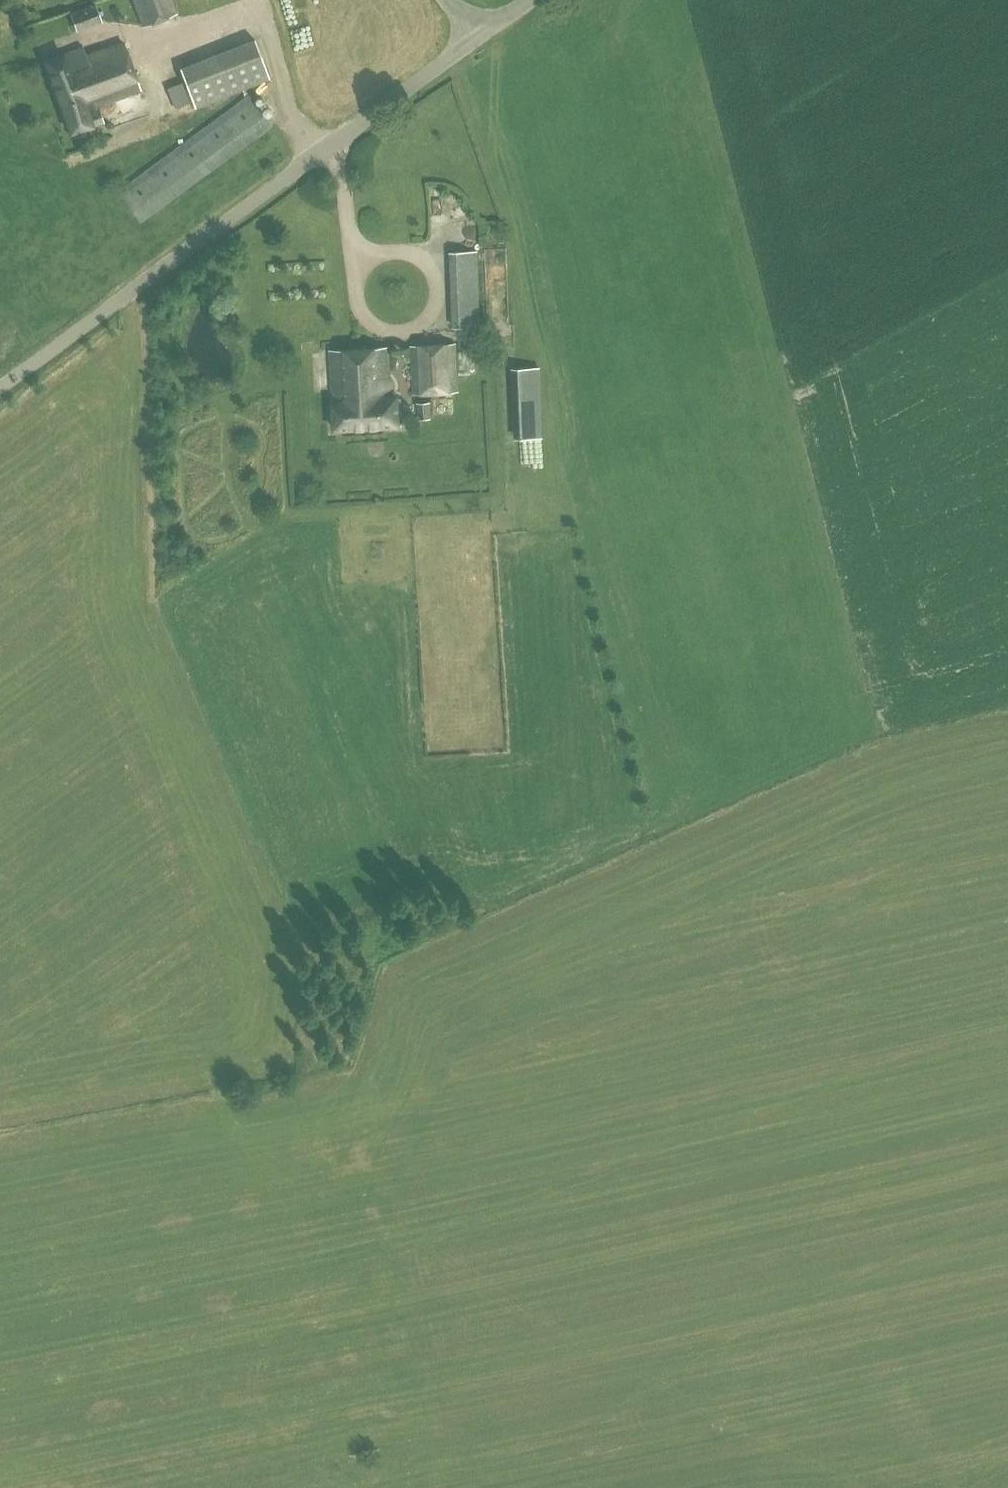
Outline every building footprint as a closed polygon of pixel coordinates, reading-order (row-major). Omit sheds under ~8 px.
[(142,28),(179,14),(173,0),(131,0),(142,28)] [(70,12),(77,32),(103,22),(95,2),(70,12)] [(167,88),(175,109),(193,102),(195,107),(270,78),(255,40),(181,69),(185,81),(167,88)] [(45,61),(72,133),(104,121),(99,106),(141,90),(123,42),(86,56),(82,47),(45,61)] [(118,191),(141,222),(272,125),(250,95),(118,191)] [(450,251),(453,327),(481,326),(478,250),(450,251)] [(411,344),(412,394),(429,394),(448,392),(458,392),(456,343),(411,344)] [(332,350),(335,428),(399,425),(398,395),(391,395),(389,347),(332,350)] [(540,367),(514,368),(516,436),(542,435),(540,367)] [(418,402),(419,418),(432,418),(432,402),(418,402)]
